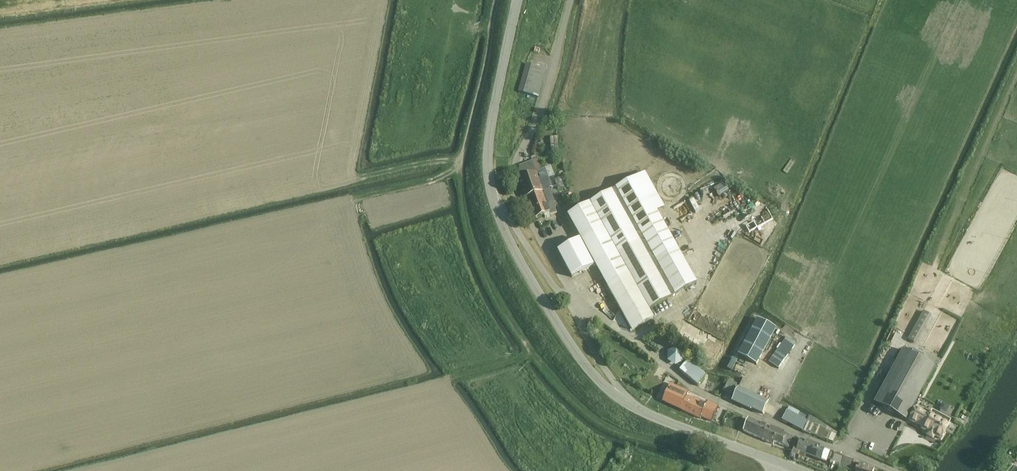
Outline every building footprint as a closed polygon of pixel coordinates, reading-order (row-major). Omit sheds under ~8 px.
[(518,92),(538,98),(546,69),(526,64),(518,92)] [(520,179),(519,180),(525,197),(526,198),(550,189),(552,188),(545,169),(542,171),(538,162),(520,169),(520,179)] [(550,189),(526,198),(530,212),(532,211),(535,219),(536,219),(544,216),(545,218),(557,213),(553,204),(555,203),(550,189)] [(578,241),(558,252),(571,277),(595,265),(631,330),(654,318),(649,310),(649,309),(671,297),(696,282),(657,213),(631,227),(610,191),(603,195),(595,199),(574,212),(567,216),(568,217),(578,235),(579,236),(581,240),(579,241),(578,241)] [(923,312),(908,340),(914,343),(929,315),(923,312)] [(592,319),(587,323),(592,331),(597,327),(592,319)] [(738,354),(756,364),(776,329),(758,319),(738,354)] [(796,344),(786,337),(768,362),(778,369),(796,344)] [(684,353),(676,348),(668,352),(668,361),(675,366),(684,362),(684,353)] [(874,403),(906,420),(934,368),(902,350),(874,403)] [(737,360),(733,358),(727,369),(732,371),(737,360)] [(679,371),(698,386),(705,376),(687,361),(679,371)] [(723,392),(731,396),(737,385),(729,381),(723,392)] [(670,385),(662,401),(692,415),(694,416),(700,419),(701,417),(711,422),(711,421),(712,421),(718,407),(707,402),(706,404),(695,399),(694,400),(687,397),(688,393),(670,384),(670,385)] [(738,388),(731,401),(751,410),(763,415),(769,402),(738,388)] [(787,411),(782,421),(802,431),(807,421),(808,418),(788,408),(787,411)] [(915,408),(909,420),(922,428),(921,429),(941,439),(949,425),(948,424),(950,420),(932,411),(930,415),(929,414),(929,416),(915,408)] [(807,421),(802,431),(810,435),(810,434),(833,443),(836,435),(830,433),(831,431),(827,428),(825,427),(812,419),(809,417),(809,418),(808,418),(807,421)] [(788,448),(792,438),(748,419),(743,431),(773,444),(775,442),(788,448)] [(796,450),(796,451),(798,452),(800,453),(821,461),(821,460),(826,462),(827,459),(833,461),(832,463),(840,466),(843,457),(832,453),(830,453),(830,452),(800,441),(796,450)] [(622,450),(618,457),(627,462),(630,455),(622,450)] [(843,457),(840,466),(846,469),(847,467),(851,468),(854,461),(843,457)]
